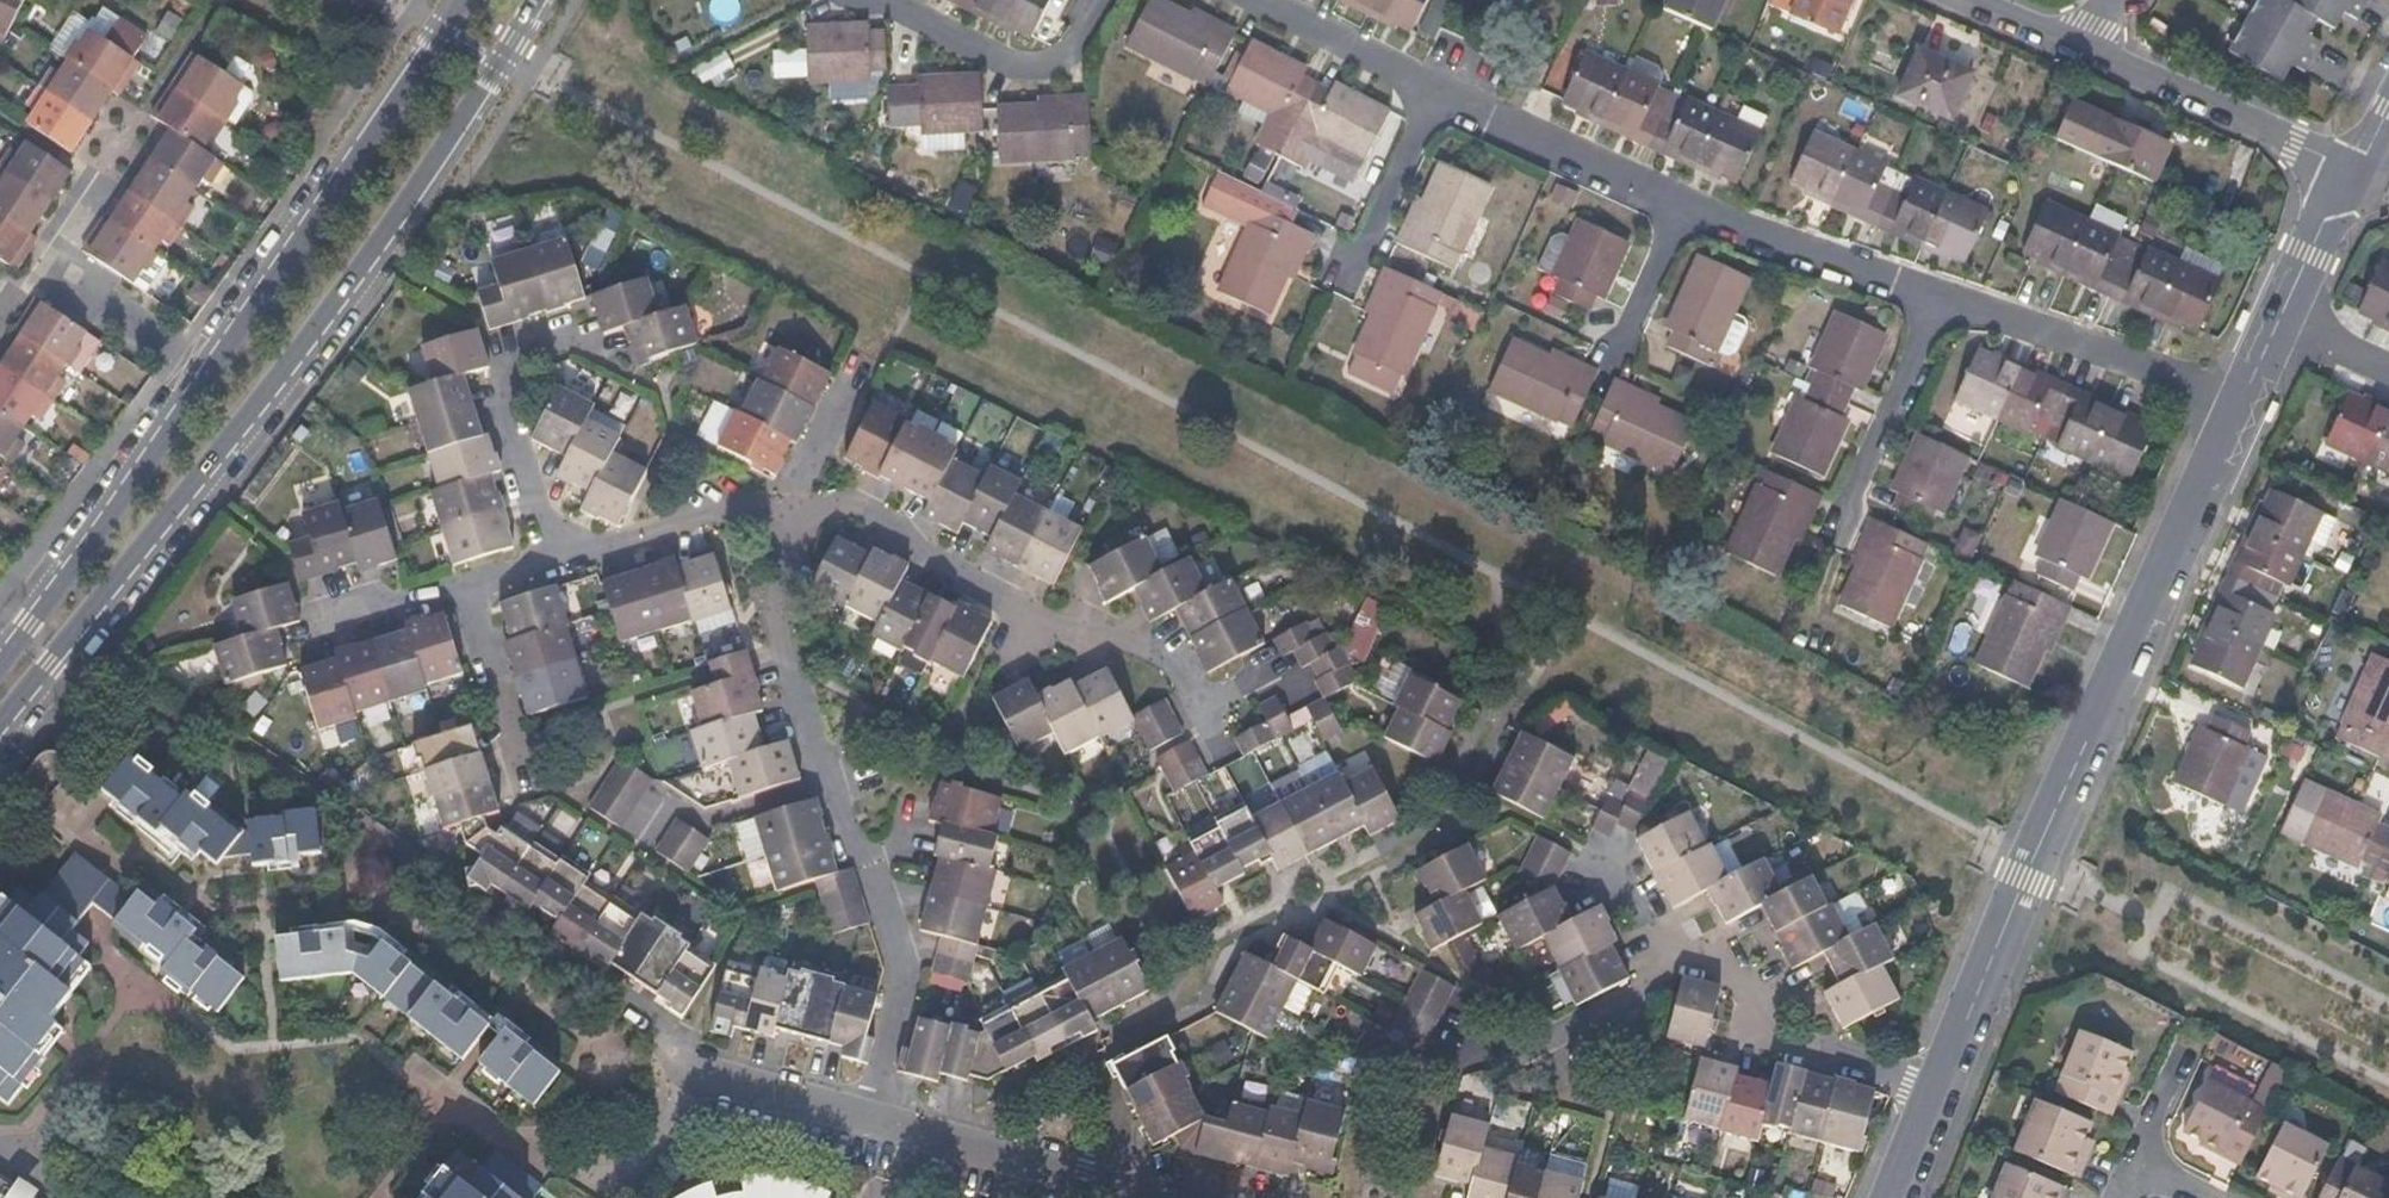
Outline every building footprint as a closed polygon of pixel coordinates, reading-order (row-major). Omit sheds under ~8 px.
[(9,23),(21,0),(0,0),(0,41),(9,23)] [(1036,44),(1057,0),(937,0),(964,13),(967,8),(993,22),(991,27),(1007,35),(1010,30),(1036,44)] [(1340,6),(1343,1),(1373,17),(1370,21),(1386,30),(1389,24),(1414,37),(1432,0),(1329,0),(1340,6)] [(1669,0),(1652,0),(1651,2),(1665,8),(1669,0)] [(1665,8),(1708,27),(1720,0),(1669,0),(1665,8)] [(1840,25),(1782,0),(1772,0),(1770,4),(1837,31),(1840,25)] [(1840,25),(1850,0),(1782,0),(1840,25)] [(2303,16),(2276,0),(2241,0),(2213,44),(2266,77),(2275,64),(2290,70),(2307,39),(2294,31),(2303,16)] [(2303,16),(2318,24),(2327,10),(2341,19),(2352,0),(2276,0),(2303,16)] [(1220,37),(1154,3),(1131,50),(1211,92),(1238,37),(1224,30),(1220,37)] [(68,61),(109,88),(117,93),(138,60),(89,28),(68,61)] [(875,77),(890,77),(888,39),(873,40),(872,32),(811,36),(815,89),(875,85),(875,77)] [(1973,71),(1921,48),(1900,94),(1953,119),(1973,71)] [(1308,76),(1254,49),(1230,94),(1276,120),(1260,150),(1305,174),(1311,162),(1356,187),(1389,118),(1336,91),(1333,96),(1307,82),(1308,76)] [(240,82),(190,51),(169,83),(219,116),(239,84),(240,82)] [(1641,86),(1585,60),(1566,106),(1591,118),(1589,124),(1606,132),(1608,126),(1638,140),(1636,145),(1664,157),(1666,153),(1695,165),(1693,170),(1709,178),(1711,174),(1739,186),(1759,138),(1673,99),(1680,84),(1649,69),(1641,86)] [(40,86),(90,121),(109,88),(68,61),(61,72),(52,66),(40,86)] [(1537,93),(1547,70),(1526,61),(1516,83),(1537,93)] [(169,83),(148,114),(168,127),(199,147),(219,116),(169,83)] [(239,84),(219,116),(232,125),(248,98),(248,90),(239,84)] [(926,132),(927,157),(970,155),(968,136),(986,135),(984,84),(922,87),(922,93),(909,94),(911,133),(926,132)] [(35,112),(28,123),(70,151),(90,121),(40,86),(27,105),(35,112)] [(2072,101),(2057,142),(2152,184),(2169,142),(2072,101)] [(1097,162),(1093,103),(1075,105),(1075,111),(1002,116),(1005,168),(1097,162)] [(207,180),(219,160),(199,147),(168,127),(147,158),(190,187),(198,175),(207,180)] [(1989,217),(1814,139),(1794,187),(1821,199),(1819,204),(1835,210),(1836,206),(1867,220),(1865,225),(1894,237),(1896,233),(1926,246),(1924,251),(1941,258),(1943,254),(1967,264),(1989,217)] [(0,165),(0,169),(49,202),(70,169),(27,140),(20,152),(12,148),(0,165)] [(190,187),(147,158),(126,189),(178,223),(190,204),(183,200),(190,187)] [(30,233),(49,202),(0,169),(0,213),(30,233)] [(1415,235),(1408,232),(1400,248),(1456,273),(1491,190),(1443,169),(1415,235)] [(1250,236),(1225,297),(1273,320),(1302,253),(1309,257),(1316,241),(1298,233),(1304,219),(1223,180),(1207,216),(1250,236)] [(178,223),(126,189),(105,221),(147,248),(155,236),(166,243),(178,223)] [(2224,268),(2203,258),(2196,275),(2048,207),(2025,255),(2051,268),(2050,271),(2066,279),(2068,274),(2098,289),(2096,293),(2126,305),(2127,301),(2156,314),(2154,320),(2170,326),(2172,322),(2200,334),(2221,286),(2217,284),(2224,268)] [(35,236),(30,233),(0,213),(0,260),(13,269),(35,236)] [(126,280),(147,248),(105,221),(98,216),(77,248),(126,280)] [(1577,238),(1559,229),(1539,274),(1564,285),(1558,298),(1593,314),(1600,301),(1605,303),(1628,246),(1582,226),(1577,238)] [(581,293),(575,277),(562,235),(524,246),(544,305),(545,308),(562,304),(561,298),(581,293)] [(484,322),(544,305),(524,246),(489,256),(496,281),(474,287),(484,322)] [(147,248),(126,280),(140,289),(161,258),(147,248)] [(1678,336),(1672,350),(1707,365),(1712,351),(1719,354),(1749,282),(1703,262),(1672,334),(1678,336)] [(2382,268),(2361,314),(2388,326),(2386,331),(2388,332),(2388,270),(2382,268)] [(1443,298),(1389,275),(1383,290),(1388,291),(1359,365),(1353,376),(1398,398),(1406,380),(1407,380),(1443,298)] [(589,292),(600,330),(622,323),(652,314),(641,276),(596,289),(589,292)] [(31,297),(11,328),(18,333),(63,362),(83,331),(31,297)] [(634,360),(673,349),(693,343),(682,305),(652,314),(622,323),(634,360)] [(1863,395),(1889,339),(1841,317),(1816,373),(1822,376),(1810,403),(1804,400),(1778,459),(1824,479),(1851,421),(1846,419),(1856,392),(1863,395)] [(421,337),(433,376),(459,368),(486,359),(476,321),(467,324),(421,337)] [(18,333),(0,361),(0,366),(49,397),(62,377),(56,373),(63,362),(18,333)] [(761,382),(810,407),(828,373),(778,346),(761,382)] [(1577,430),(1603,376),(1586,369),(1583,376),(1516,346),(1496,392),(1577,430)] [(2062,449),(2134,482),(2155,434),(2128,423),(2131,416),(2114,409),(2112,415),(2081,401),(2083,396),(2055,383),(2052,388),(2025,376),(2027,370),(2009,363),(2007,367),(1982,356),(1961,402),(2032,436),(2040,417),(2069,431),(2062,449)] [(0,366),(0,409),(23,424),(31,412),(37,416),(49,397),(0,366)] [(459,368),(433,376),(405,385),(414,413),(468,397),(459,368)] [(755,378),(738,413),(787,438),(793,442),(810,407),(761,382),(755,378)] [(1630,397),(1634,389),(1620,385),(1596,437),(1676,474),(1697,428),(1630,397)] [(563,453),(584,416),(589,407),(554,387),(528,434),(563,453)] [(414,413),(424,445),(479,428),(468,397),(414,413)] [(2379,405),(2376,410),(2350,397),(2328,447),(2388,474),(2388,410),(2379,405)] [(875,470),(901,419),(903,416),(867,398),(840,452),(857,462),(855,465),(873,474),(875,470)] [(10,460),(22,441),(15,437),(23,424),(0,409),(0,453),(10,460)] [(787,438),(738,413),(730,409),(714,442),(772,473),(781,457),(778,456),(787,438)] [(617,433),(584,416),(563,453),(554,469),(588,487),(609,448),(617,433)] [(901,419),(875,470),(900,483),(926,432),(901,419)] [(496,464),(485,426),(479,428),(424,445),(436,483),(488,467),(496,464)] [(925,496),(945,456),(951,444),(926,432),(900,483),(925,496)] [(1904,497),(1898,513),(1931,528),(1938,514),(1945,516),(1970,460),(1922,439),(1897,495),(1904,497)] [(642,466),(609,448),(588,487),(579,505),(595,514),(596,511),(613,520),(642,466)] [(953,528),(957,518),(979,474),(945,456),(925,496),(918,510),(953,528)] [(987,533),(1008,491),(1015,478),(985,462),(979,474),(957,518),(987,533)] [(436,483),(431,484),(442,518),(498,501),(488,467),(436,483)] [(1811,511),(1817,514),(1823,500),(1769,475),(1733,557),(1780,578),(1811,511)] [(1008,491),(987,533),(981,546),(1013,563),(1041,508),(1008,491)] [(397,552),(392,535),(380,499),(378,492),(340,504),(356,555),(359,565),(397,552)] [(2311,542),(2330,550),(2341,524),(2276,494),(2264,521),(2258,518),(2251,533),(2256,535),(2243,566),(2237,564),(2225,592),(2230,594),(2217,624),(2211,622),(2204,638),(2208,640),(2197,666),(2243,688),(2276,617),(2260,609),(2274,579),(2292,587),(2311,542)] [(309,531),(286,538),(299,573),(356,555),(340,504),(337,495),(302,506),(309,531)] [(442,518),(454,556),(511,540),(506,522),(509,520),(502,500),(498,501),(442,518)] [(2047,563),(2041,578),(2075,593),(2082,578),(2088,581),(2113,525),(2066,504),(2041,560),(2047,563)] [(1013,563),(1049,582),(1064,551),(1076,526),(1041,508),(1013,563)] [(1931,547),(1875,523),(1869,537),(1875,541),(1846,607),(1892,630),(1931,547)] [(1087,561),(1104,595),(1132,580),(1160,567),(1144,533),(1087,561)] [(807,582),(840,600),(865,551),(833,534),(807,582)] [(868,545),(865,551),(840,600),(874,618),(896,575),(902,562),(868,545)] [(728,605),(711,551),(674,561),(690,616),(728,605)] [(1146,616),(1174,603),(1205,587),(1187,553),(1160,567),(1132,580),(1140,597),(1138,600),(1146,616)] [(690,616),(674,561),(672,557),(636,567),(654,627),(690,616)] [(599,577),(607,604),(617,638),(654,627),(636,567),(599,577)] [(235,591),(248,629),(275,620),(298,612),(287,575),(280,577),(235,591)] [(896,575),(874,618),(866,632),(896,647),(898,644),(925,590),(896,575)] [(1174,603),(1189,633),(1245,605),(1230,575),(1205,587),(1174,603)] [(563,618),(553,582),(497,598),(509,635),(563,618)] [(2059,622),(2068,626),(2074,610),(2018,585),(1982,667),(2030,688),(2059,622)] [(923,657),(951,603),(925,590),(898,644),(923,657)] [(954,598),(951,603),(923,657),(958,675),(987,618),(971,609),(972,607),(954,598)] [(1189,633),(1208,670),(1263,641),(1245,605),(1189,633)] [(405,617),(407,624),(423,676),(461,666),(443,606),(405,617)] [(1273,636),(1279,648),(1288,643),(1312,633),(1304,617),(1271,632),(1273,636)] [(563,618),(509,635),(502,637),(514,673),(574,655),(563,618)] [(275,620),(248,629),(216,639),(227,675),(287,656),(275,620)] [(389,694),(425,682),(423,676),(407,624),(370,634),(389,694)] [(1298,662),(1306,657),(1331,646),(1322,628),(1312,633),(1288,643),(1298,662)] [(389,694),(370,634),(353,639),(352,636),(333,641),(336,652),(353,706),(389,694)] [(1349,659),(1341,642),(1331,646),(1306,657),(1314,676),(1344,661),(1349,659)] [(353,706),(336,652),(301,662),(319,723),(354,712),(353,706)] [(520,692),(525,711),(585,693),(574,655),(514,673),(510,674),(516,693),(520,692)] [(2380,657),(2340,739),(2388,761),(2388,661),(2380,657)] [(1311,678),(1321,694),(1352,678),(1344,661),(1314,676),(1311,678)] [(1129,711),(1106,663),(1070,682),(1094,733),(1130,714),(1129,711)] [(758,705),(747,667),(688,685),(698,722),(747,708),(758,705)] [(1406,671),(1389,703),(1397,707),(1442,731),(1459,698),(1452,694),(1406,671)] [(1024,674),(989,691),(1015,742),(1050,723),(1034,693),(1024,674)] [(1063,749),(1094,733),(1070,682),(1066,675),(1034,693),(1050,723),(1063,749)] [(1130,714),(1138,729),(1171,713),(1161,693),(1129,711),(1130,714)] [(1302,703),(1322,738),(1339,730),(1321,694),(1302,703)] [(1263,721),(1272,738),(1278,735),(1290,729),(1282,713),(1274,695),(1255,705),(1263,721)] [(1433,762),(1448,733),(1442,731),(1397,707),(1381,735),(1433,762)] [(687,726),(698,763),(723,755),(758,745),(747,708),(698,722),(687,726)] [(1146,746),(1180,729),(1171,713),(1138,729),(1146,746)] [(471,718),(439,728),(415,735),(424,764),(480,747),(471,718)] [(2248,747),(2254,734),(2220,718),(2214,731),(2208,728),(2181,783),(2228,806),(2253,749),(2248,747)] [(1239,755),(1249,749),(1272,738),(1263,721),(1232,737),(1239,755)] [(1570,756),(1526,733),(1519,729),(1504,760),(1555,786),(1570,756)] [(794,775),(783,737),(758,745),(723,755),(736,792),(794,775)] [(1161,770),(1194,755),(1186,738),(1154,754),(1157,761),(1161,770)] [(424,764),(432,791),(435,790),(488,774),(480,747),(424,764)] [(649,773),(617,754),(608,769),(638,790),(649,773)] [(1161,770),(1171,789),(1192,779),(1204,773),(1194,755),(1161,770)] [(181,801),(128,759),(100,791),(137,820),(141,816),(158,830),(163,824),(200,853),(204,848),(221,862),(244,833),(189,790),(181,801)] [(1504,760),(1489,791),(1540,817),(1555,786),(1504,760)] [(1339,779),(1362,823),(1367,832),(1397,817),(1369,766),(1339,779)] [(638,790),(608,769),(597,785),(627,805),(638,790)] [(1362,823),(1339,779),(1334,771),(1304,785),(1332,838),(1362,823)] [(444,821),(460,818),(480,811),(497,806),(488,774),(435,790),(444,821)] [(926,813),(940,816),(989,830),(997,793),(938,777),(933,798),(930,797),(926,813)] [(2307,784),(2287,831),(2364,867),(2366,861),(2388,871),(2388,828),(2380,824),(2383,818),(2307,784)] [(587,800),(617,821),(627,805),(597,785),(587,800)] [(1275,799),(1302,853),(1332,838),(1304,785),(1275,799)] [(1626,802),(1617,821),(1633,829),(1650,797),(1633,788),(1626,802)] [(1591,824),(1609,834),(1617,821),(1626,802),(1607,792),(1599,808),(1591,824)] [(821,811),(815,793),(751,812),(762,849),(823,831),(818,813),(821,811)] [(1245,814),(1269,861),(1273,868),(1302,853),(1275,799),(1245,814)] [(1242,806),(1213,819),(1217,827),(1238,867),(1255,859),(1258,867),(1269,861),(1245,814),(1242,806)] [(309,851),(329,850),(326,809),(292,811),(293,813),(260,816),(263,857),(309,857),(309,851)] [(480,811),(460,818),(467,837),(484,823),(480,811)] [(703,833),(673,811),(661,828),(693,849),(703,833)] [(1654,828),(1636,837),(1654,871),(1704,845),(1685,811),(1654,828)] [(987,865),(994,832),(989,830),(940,816),(931,849),(938,851),(987,865)] [(499,821),(493,830),(483,847),(466,873),(484,885),(490,878),(499,884),(528,840),(499,821)] [(467,837),(483,847),(493,830),(484,823),(467,837)] [(1210,887),(1240,873),(1238,867),(1217,827),(1187,840),(1192,851),(1210,887)] [(661,828),(651,843),(683,865),(693,849),(661,828)] [(762,849),(774,887),(815,875),(835,868),(823,831),(762,849)] [(1526,851),(1559,869),(1567,850),(1534,833),(1526,851)] [(499,884),(527,901),(531,897),(556,860),(528,840),(499,884)] [(1434,902),(1461,887),(1483,876),(1466,842),(1416,866),(1434,902)] [(1726,875),(1708,843),(1704,845),(1654,871),(1671,903),(1706,885),(1726,875)] [(987,865),(938,851),(929,887),(982,902),(991,866),(987,865)] [(1192,851),(1162,865),(1189,918),(1217,903),(1210,887),(1192,851)] [(1518,869),(1551,886),(1559,869),(1526,851),(1518,869)] [(557,913),(581,878),(586,871),(560,852),(556,860),(531,897),(540,903),(541,918),(554,911),(557,913)] [(1706,885),(1724,918),(1757,902),(1778,891),(1761,857),(1726,875),(1706,885)] [(226,1009),(253,977),(216,947),(221,941),(210,933),(218,923),(157,874),(132,906),(74,859),(38,903),(18,887),(9,899),(3,895),(0,898),(0,1089),(8,1095),(45,1053),(38,1047),(57,1026),(50,1020),(70,995),(65,991),(86,962),(78,956),(87,943),(70,930),(85,910),(98,894),(177,959),(172,964),(226,1009)] [(819,890),(853,881),(848,864),(835,868),(815,875),(819,890)] [(1824,906),(1808,876),(1778,891),(1757,902),(1773,932),(1824,906)] [(557,913),(549,927),(578,945),(609,897),(581,878),(557,913)] [(826,911),(859,900),(853,881),(819,890),(826,911)] [(1497,913),(1515,947),(1542,933),(1569,918),(1551,886),(1497,913)] [(972,939),(982,902),(929,887),(920,925),(939,930),(972,939)] [(1412,913),(1429,946),(1448,936),(1478,922),(1461,887),(1434,902),(1412,913)] [(1863,908),(1854,891),(1824,906),(1773,932),(1790,964),(1822,949),(1848,936),(1840,920),(1853,913),(1863,908)] [(636,916),(609,897),(578,945),(605,963),(608,958),(636,916)] [(829,922),(832,929),(857,922),(866,920),(859,900),(826,911),(829,922)] [(1595,906),(1569,918),(1542,933),(1561,969),(1609,945),(1614,943),(1595,906)] [(665,924),(641,908),(636,916),(608,958),(632,973),(665,924)] [(1840,920),(1848,936),(1861,929),(1853,913),(1840,920)] [(1359,972),(1372,941),(1320,915),(1305,945),(1329,958),(1359,972)] [(655,989),(685,944),(688,939),(665,924),(632,973),(655,989)] [(1871,924),(1861,929),(1848,936),(1822,949),(1839,981),(1879,960),(1889,956),(1871,924)] [(939,930),(934,950),(970,960),(975,940),(972,939),(939,930)] [(1268,964),(1292,976),(1315,988),(1329,958),(1305,945),(1277,931),(1271,940),(1279,945),(1268,964)] [(262,984),(339,979),(336,935),(260,939),(262,984)] [(1089,953),(1114,1004),(1146,989),(1121,938),(1089,953)] [(667,1004),(680,1012),(714,961),(685,944),(655,989),(670,999),(667,1004)] [(1561,969),(1578,1001),(1626,977),(1609,945),(1561,969)] [(339,979),(446,1066),(471,1034),(365,948),(339,979)] [(929,968),(960,976),(965,977),(970,960),(934,950),(929,968)] [(1292,976),(1268,964),(1241,950),(1228,976),(1278,1003),(1292,976)] [(1089,953),(1061,965),(1067,978),(1087,1016),(1114,1004),(1089,953)] [(1879,960),(1839,981),(1823,990),(1843,1024),(1853,1020),(1898,997),(1879,960)] [(754,971),(725,962),(706,1022),(727,1028),(730,1019),(741,1022),(754,971)] [(814,971),(787,964),(785,973),(771,1022),(799,1028),(814,971)] [(1441,999),(1450,982),(1416,964),(1407,982),(1441,999)] [(768,1030),(771,1022),(785,973),(756,966),(754,971),(741,1022),(768,1030)] [(841,981),(842,979),(814,971),(799,1028),(827,1036),(841,981)] [(1662,1034),(1699,1045),(1716,985),(1680,972),(1677,984),(1662,1034)] [(1214,1005),(1244,1021),(1248,1023),(1264,1032),(1278,1003),(1228,976),(1214,1005)] [(1063,1042),(1092,1029),(1087,1016),(1067,978),(1038,992),(1063,1042)] [(872,1034),(863,1032),(874,990),(841,981),(827,1036),(843,1040),(840,1051),(865,1058),(872,1034)] [(1441,999),(1407,982),(1401,994),(1398,999),(1433,1017),(1441,999)] [(1031,1054),(1032,1057),(1063,1042),(1038,992),(1008,1006),(1031,1054)] [(1433,1017),(1398,999),(1391,1015),(1426,1033),(1433,1017)] [(979,1020),(1001,1067),(1031,1054),(1008,1006),(979,1020)] [(900,1041),(893,1067),(934,1077),(936,1068),(948,1023),(917,1014),(909,1044),(900,1041)] [(1385,1034),(1417,1050),(1426,1033),(1391,1015),(1386,1024),(1381,1035),(1385,1034)] [(936,1068),(964,1076),(965,1070),(975,1030),(948,1023),(936,1068)] [(2071,1031),(2046,1087),(2107,1113),(2131,1058),(2071,1031)] [(1157,1035),(1108,1060),(1121,1085),(1170,1059),(1157,1035)] [(464,1071),(518,1114),(543,1082),(489,1039),(464,1071)] [(1718,1127),(1733,1071),(1735,1065),(1697,1054),(1680,1117),(1718,1127)] [(1121,1085),(1134,1109),(1183,1084),(1170,1059),(1121,1085)] [(1773,1063),(1769,1081),(1758,1120),(1786,1129),(1802,1071),(1773,1063)] [(1718,1127),(1754,1137),(1758,1120),(1769,1081),(1733,1071),(1718,1127)] [(1832,1079),(1802,1071),(1786,1129),(1785,1131),(1816,1139),(1832,1079)] [(1816,1139),(1852,1149),(1870,1088),(1852,1084),(1853,1080),(1833,1075),(1832,1079),(1816,1139)] [(2197,1142),(2237,1162),(2263,1109),(2205,1079),(2181,1128),(2200,1137),(2197,1142)] [(1183,1084),(1134,1109),(1149,1138),(1168,1128),(1198,1111),(1183,1084)] [(1284,1156),(1322,1166),(1338,1106),(1301,1095),(1297,1110),(1284,1156)] [(1249,1161),(1263,1109),(1227,1096),(1221,1117),(1198,1111),(1188,1144),(1249,1161)] [(2035,1098),(2013,1149),(2076,1175),(2091,1141),(2082,1138),(2089,1121),(2035,1098)] [(1284,1156),(1297,1110),(1266,1101),(1263,1109),(1249,1161),(1281,1170),(1284,1156)] [(1485,1120),(1448,1110),(1432,1172),(1470,1182),(1479,1143),(1485,1120)] [(2261,1184),(2290,1197),(2295,1197),(2326,1141),(2276,1116),(2251,1166),(2266,1174),(2261,1184)] [(1514,1163),(1516,1154),(1479,1143),(1470,1182),(1466,1197),(1504,1197),(1514,1163)] [(2331,1197),(2388,1197),(2388,1172),(2353,1154),(2331,1197)] [(819,1192),(807,1188),(810,1174),(782,1166),(769,1165),(756,1162),(748,1163),(739,1163),(733,1162),(721,1165),(722,1182),(712,1183),(696,1188),(691,1174),(671,1184),(652,1197),(816,1197),(819,1192)] [(1504,1197),(1532,1197),(1540,1170),(1514,1163),(1504,1197)] [(1991,1197),(2064,1197),(2068,1190),(2006,1163),(1991,1197)] [(550,1186),(522,1164),(505,1185),(480,1164),(454,1197),(541,1197),(550,1186)] [(1576,1177),(1541,1167),(1540,1170),(1532,1197),(1571,1197),(1576,1177)] [(0,1180),(0,1197),(28,1197),(0,1180)]
